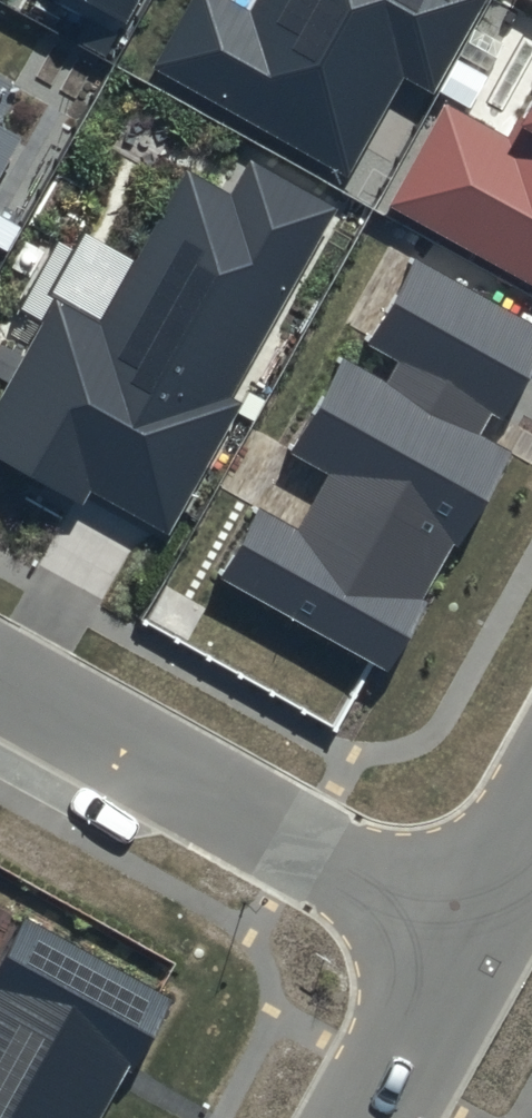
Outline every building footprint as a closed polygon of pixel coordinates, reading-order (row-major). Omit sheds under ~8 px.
[(145,47),(332,154),(391,51),(425,70),(465,0),(172,0),(145,47)] [(490,104),(444,78),(393,196),(531,276),(531,30),(490,104)] [(24,68),(0,54),(0,110),(24,68)] [(152,511),(325,194),(238,147),(220,178),(175,154),(91,307),(47,283),(0,369),(0,429),(152,511)] [(411,255),(362,341),(402,363),(389,387),(340,359),(288,452),(330,475),(298,532),(260,510),(222,576),(389,670),(513,451),(480,433),(492,413),(502,418),(531,366),(531,324),(411,255)] [(171,1002),(18,913),(0,945),(0,1117),(103,1117),(171,1002)]
